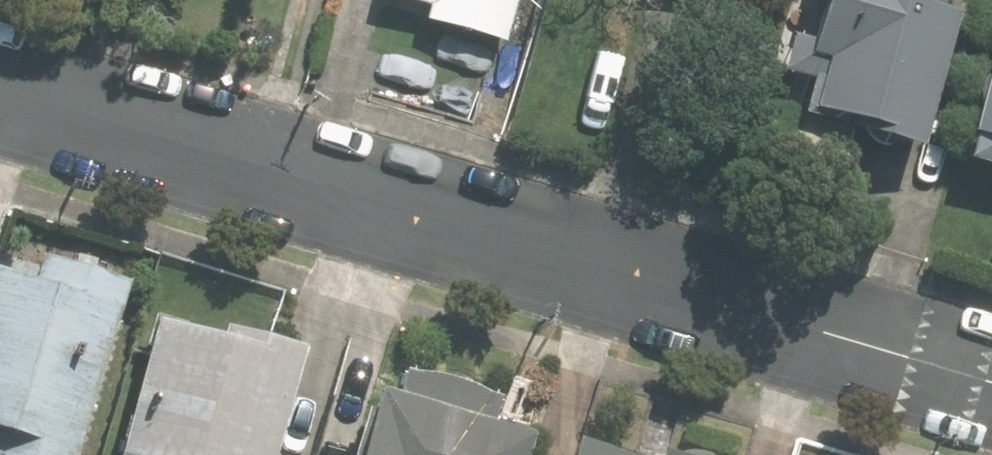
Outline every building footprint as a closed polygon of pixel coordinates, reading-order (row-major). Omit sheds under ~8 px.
[(397,13),(523,41),(532,0),(400,0),(397,13)] [(965,0),(819,0),(804,133),(947,150),(965,0)] [(119,288),(0,254),(0,454),(72,454),(119,288)] [(299,349),(156,311),(118,454),(271,454),(299,349)] [(535,417),(380,372),(356,454),(524,454),(535,417)] [(579,426),(570,454),(677,454),(579,426)]
